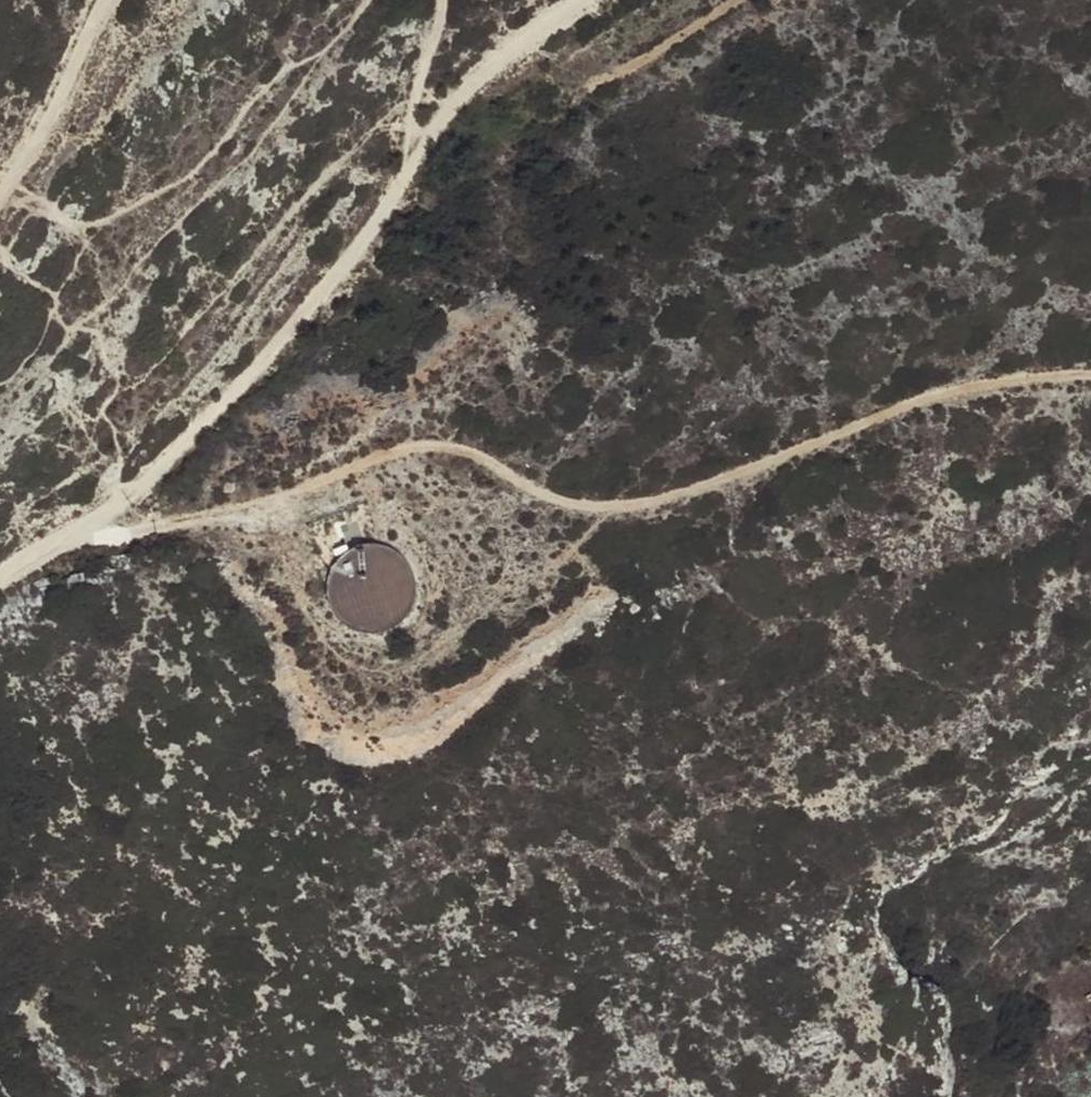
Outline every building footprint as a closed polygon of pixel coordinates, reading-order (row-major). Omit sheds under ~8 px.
[(397,552),(388,547),(381,545),(371,544),(362,545),(353,549),(346,553),(340,558),(335,564),(331,573),(328,582),(328,590),(329,600),(332,608),(338,616),(346,624),(356,630),(368,633),(380,632),(392,628),(403,620),(411,611),(415,602),(417,591),(416,580),(413,571),(409,563),(404,557),(397,552)]
